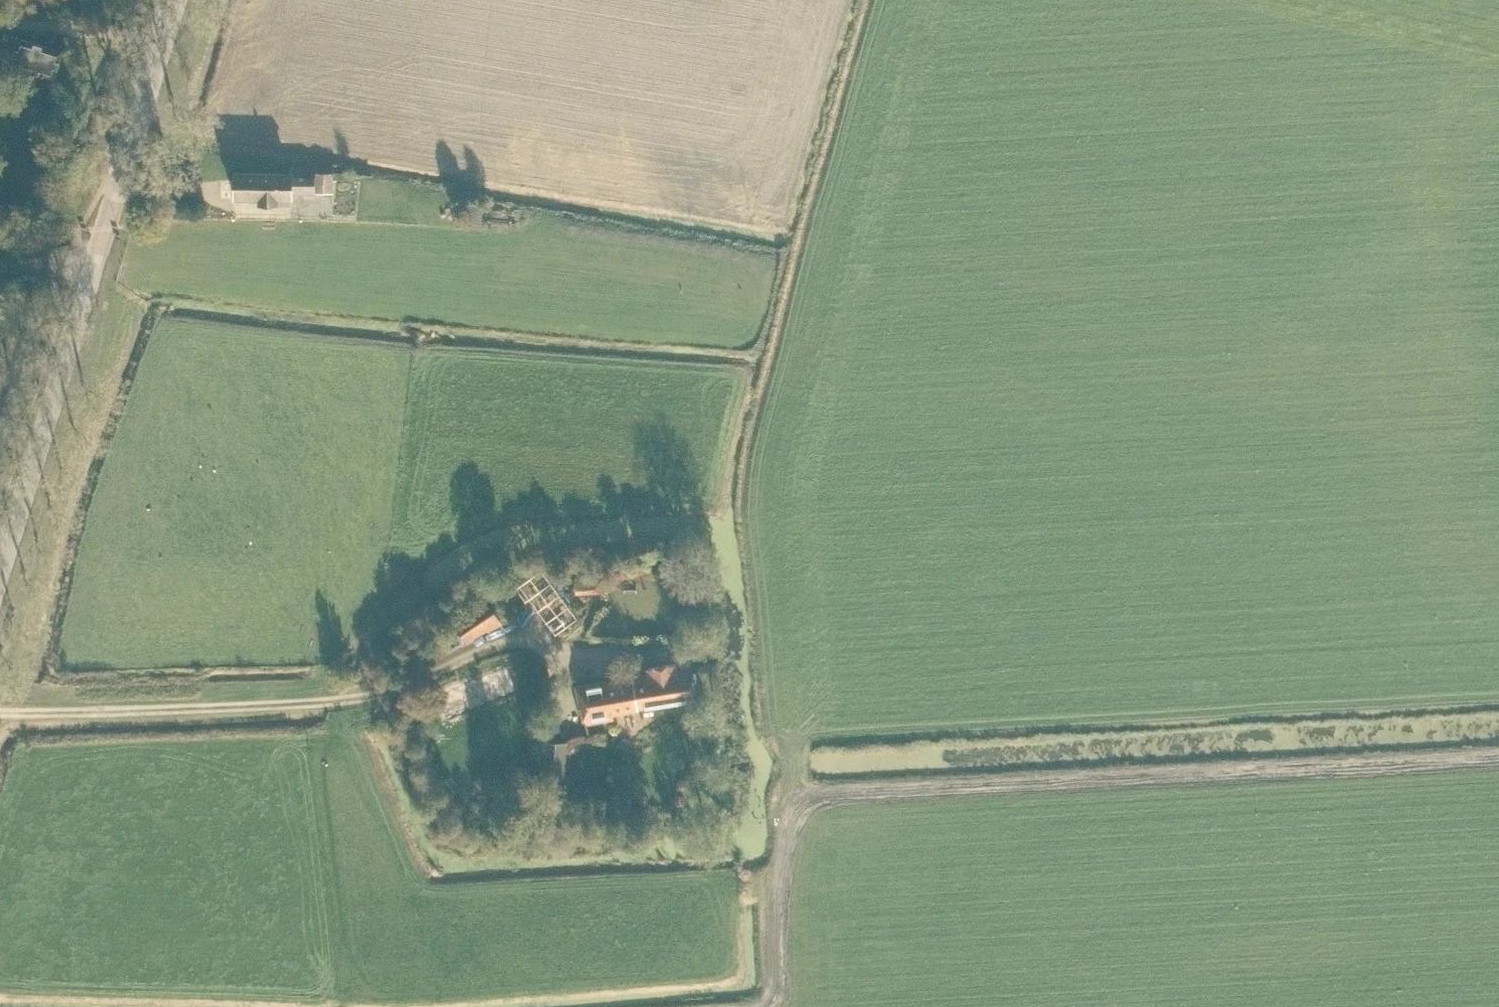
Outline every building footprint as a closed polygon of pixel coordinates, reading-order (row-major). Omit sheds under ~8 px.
[(5,61),(10,63),(12,67),(20,70),(24,67),(54,76),(62,49),(4,32),(0,44),(0,78),(5,61)] [(315,166),(315,187),(334,187),(334,179),(334,172),(334,165),(315,165),(315,166)] [(234,173),(234,197),(259,197),(259,203),(290,203),(290,193),(315,193),(315,192),(315,187),(315,166),(289,166),(289,173),(234,173)] [(574,580),(604,577),(604,571),(573,575),(574,580)] [(533,590),(552,626),(576,613),(557,577),(533,590)] [(488,602),(457,623),(469,641),(500,620),(488,602)] [(692,697),(694,697),(690,664),(674,667),(673,663),(647,667),(648,675),(632,678),(632,676),(577,686),(581,706),(582,706),(585,721),(614,716),(613,710),(637,707),(637,706),(672,700),(674,713),(694,710),(692,697)] [(448,717),(516,690),(507,667),(439,694),(448,717)] [(547,743),(547,775),(565,776),(566,743),(547,743)]
